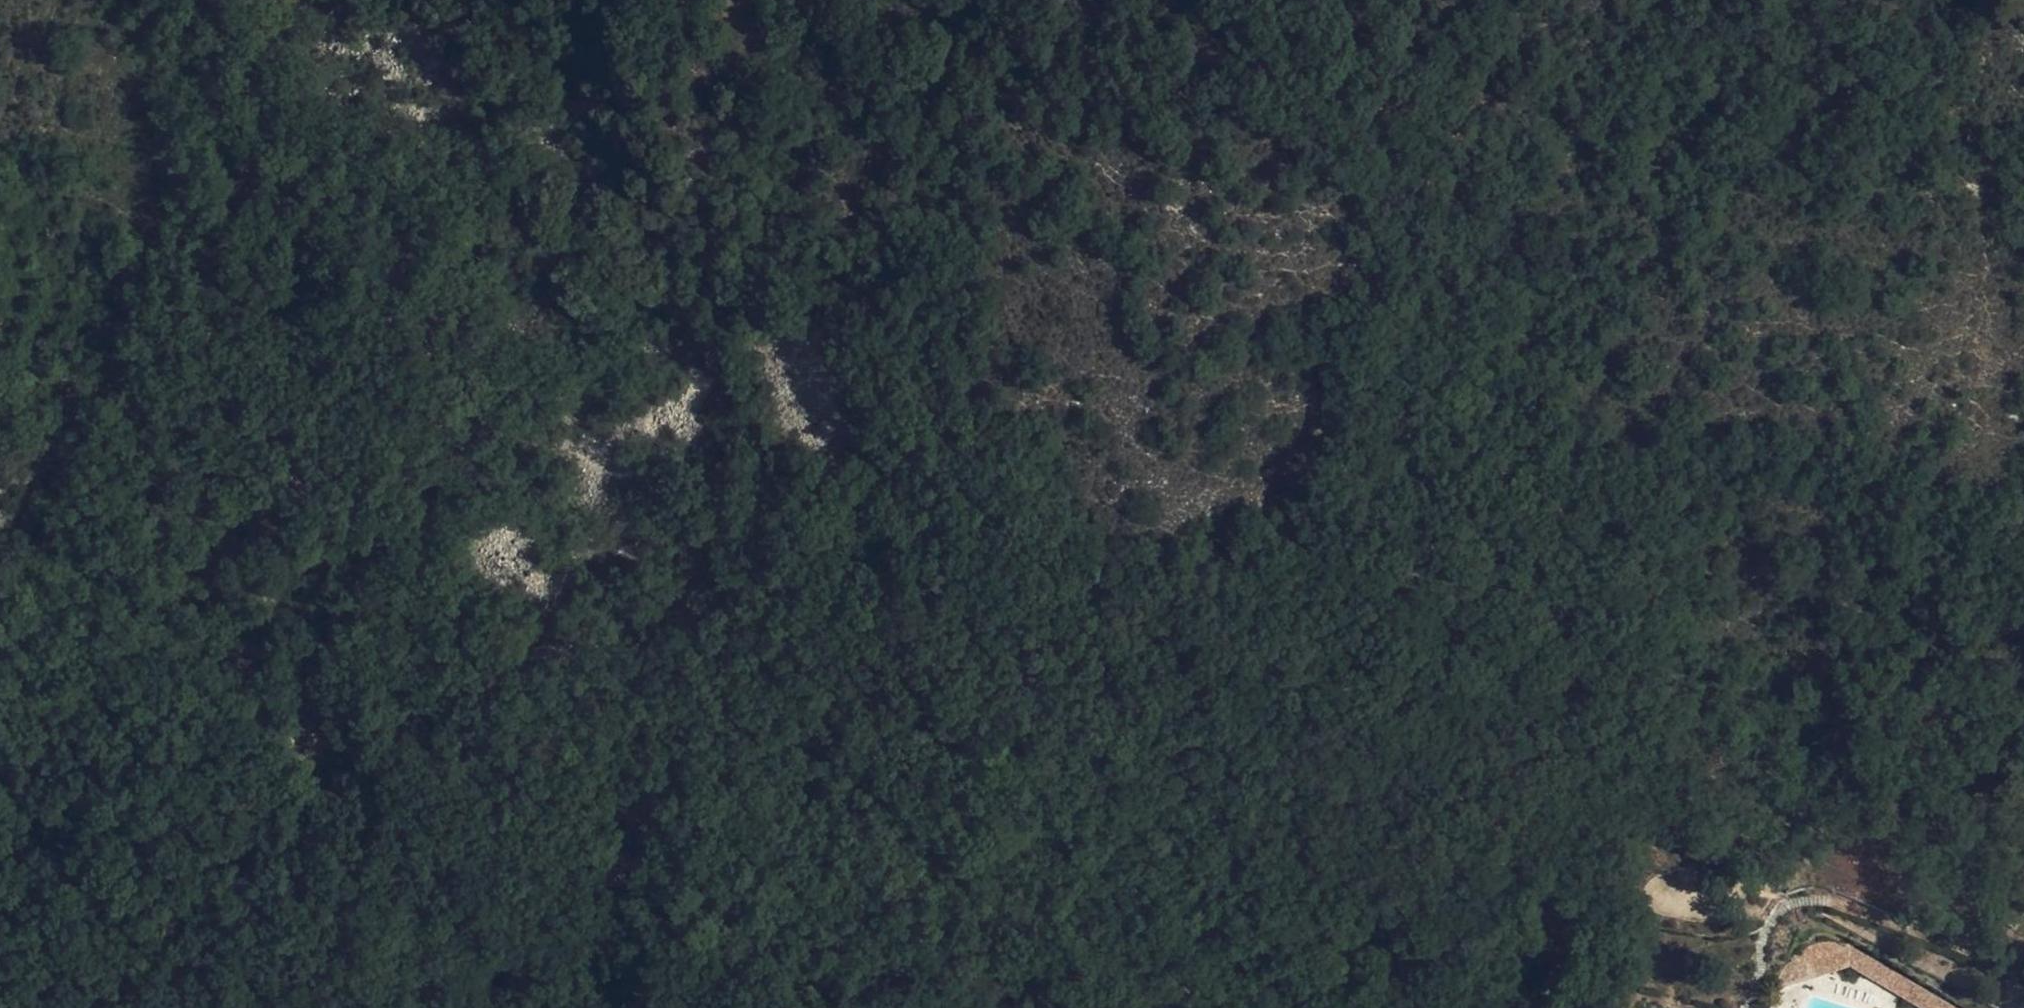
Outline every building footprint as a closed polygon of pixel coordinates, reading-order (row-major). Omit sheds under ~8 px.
[(1769,963),(1769,983),(1814,980),(1881,1000),(1884,1001),(1891,985),(1819,959),(1769,963)] [(1891,985),(1884,1001),(1881,1000),(1878,1007),(1879,1007),(1952,1007),(1891,985)]
